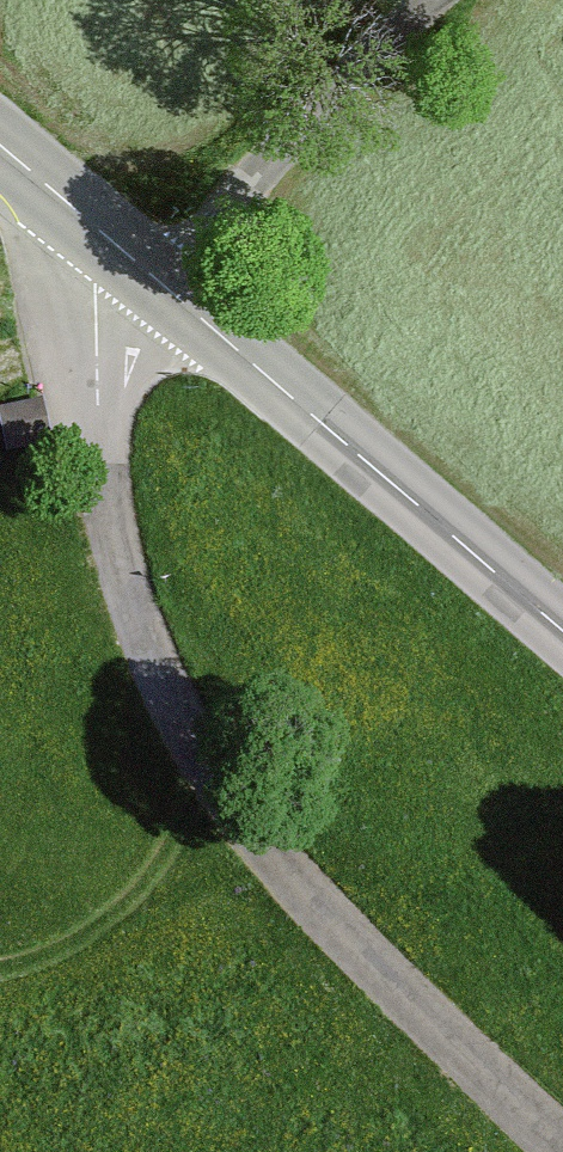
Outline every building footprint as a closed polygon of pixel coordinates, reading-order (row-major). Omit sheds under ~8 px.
[(50,444),(43,400),(4,406),(11,450),(50,444)]
